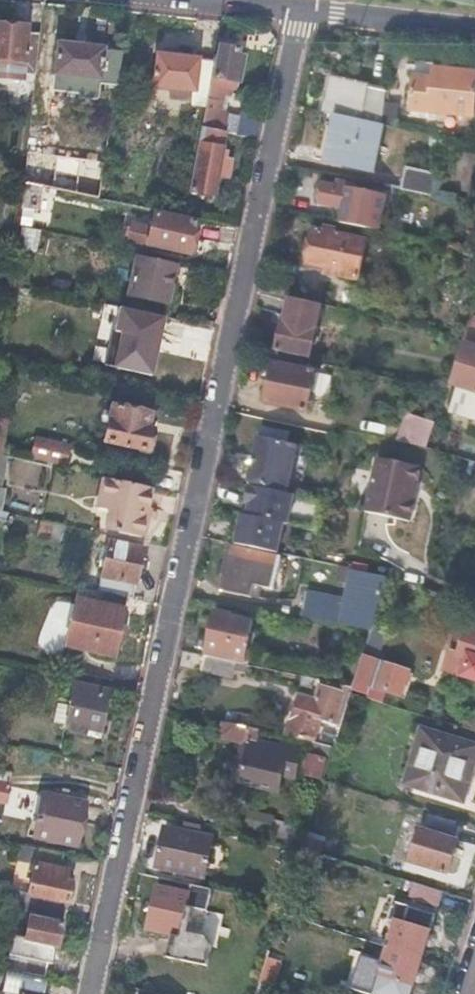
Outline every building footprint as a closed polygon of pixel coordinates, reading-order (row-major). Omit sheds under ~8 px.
[(0,27),(0,63),(25,65),(28,34),(28,29),(0,27)] [(0,63),(0,79),(23,81),(24,75),(37,76),(41,35),(28,34),(25,65),(0,63)] [(238,49),(220,46),(213,78),(210,78),(209,83),(224,86),(225,81),(238,83),(243,57),(236,56),(238,49)] [(122,53),(58,47),(55,77),(64,78),(82,80),(79,101),(95,103),(98,82),(117,84),(122,53)] [(214,61),(157,56),(154,87),(192,90),(189,103),(205,106),(209,83),(210,78),(214,61)] [(414,76),(410,111),(473,118),(474,99),(474,72),(433,68),(432,78),(414,76)] [(82,80),(64,78),(62,98),(79,101),(82,80)] [(387,91),(332,78),(327,100),(362,107),(359,119),(384,125),(387,91)] [(117,84),(98,82),(95,103),(114,105),(117,84)] [(209,83),(205,106),(201,127),(225,132),(238,135),(242,117),(219,112),(224,86),(209,83)] [(359,119),(336,115),(326,163),(373,173),(384,125),(359,119)] [(225,132),(201,127),(188,192),(211,197),(216,177),(229,180),(233,160),(220,157),(225,132)] [(103,164),(28,154),(25,185),(97,200),(103,164)] [(439,176),(406,169),(402,190),(434,197),(439,176)] [(321,204),(349,210),(346,225),(380,232),(388,198),(325,185),(321,204)] [(150,228),(131,224),(128,242),(189,254),(195,224),(152,215),(150,228)] [(18,227),(18,254),(39,254),(38,227),(18,227)] [(368,243),(314,232),(307,267),(360,279),(368,243)] [(156,268),(133,263),(126,296),(168,305),(176,266),(157,262),(156,268)] [(322,306),(292,299),(286,325),(316,331),(322,306)] [(164,318),(131,312),(118,376),(150,382),(164,318)] [(286,325),(284,324),(279,350),(310,357),(316,331),(286,325)] [(450,399),(445,415),(474,425),(474,332),(467,329),(445,398),(450,399)] [(309,362),(278,355),(267,404),(309,413),(317,374),(307,372),(309,362)] [(151,414),(112,405),(104,442),(149,451),(153,430),(148,429),(151,414)] [(436,425),(407,415),(399,442),(429,448),(436,425)] [(28,455),(65,464),(70,443),(33,434),(28,455)] [(299,447),(260,438),(250,483),(290,491),(299,447)] [(420,469),(379,460),(366,515),(412,525),(418,503),(412,501),(416,486),(420,469)] [(103,478),(97,509),(109,512),(106,529),(141,536),(149,496),(150,489),(119,483),(119,481),(103,478)] [(421,488),(416,486),(412,501),(418,503),(421,488)] [(5,542),(11,515),(0,513),(0,541),(5,542)] [(144,549),(110,541),(99,591),(126,597),(133,598),(144,549)] [(283,559),(231,547),(221,591),(253,599),(259,573),(279,577),(283,559)] [(343,601),(309,594),(302,618),(371,634),(388,582),(352,574),(343,601)] [(96,604),(75,600),(65,646),(113,656),(126,597),(99,591),(96,604)] [(233,616),(218,612),(208,657),(236,663),(245,665),(255,623),(233,618),(233,616)] [(451,654),(445,675),(467,681),(468,679),(474,681),(474,638),(474,640),(466,637),(460,657),(451,654)] [(236,663),(208,657),(204,672),(233,678),(236,663)] [(410,671),(363,658),(355,683),(371,687),(367,699),(384,704),(387,693),(403,697),(410,671)] [(73,681),(72,687),(108,696),(110,688),(73,681)] [(316,703),(299,698),(286,738),(314,744),(322,720),(342,726),(352,694),(354,688),(344,686),(341,694),(320,688),(316,703)] [(108,696),(72,687),(64,724),(68,725),(67,731),(85,735),(87,728),(100,731),(104,712),(108,697),(108,696)] [(114,698),(108,697),(104,712),(110,713),(114,698)] [(470,712),(465,729),(474,732),(474,713),(470,712)] [(221,740),(244,746),(235,787),(279,797),(283,779),(293,781),(301,748),(280,744),(279,750),(254,744),(257,732),(224,725),(221,740)] [(423,729),(405,786),(463,803),(474,766),(474,745),(423,729)] [(334,749),(314,744),(312,752),(332,758),(334,749)] [(325,761),(311,757),(306,776),(321,779),(325,761)] [(0,771),(0,801),(2,801),(8,773),(0,771)] [(85,803),(44,794),(35,838),(76,846),(85,803)] [(308,833),(309,830),(277,821),(277,818),(250,811),(244,837),(271,843),(273,835),(305,842),(308,833)] [(425,835),(421,833),(411,863),(448,875),(458,844),(451,842),(457,824),(431,816),(425,835)] [(215,840),(166,829),(157,868),(206,879),(215,840)] [(308,833),(305,842),(302,850),(323,856),(328,839),(308,833)] [(305,842),(273,835),(271,843),(302,850),(305,842)] [(63,854),(37,849),(29,893),(66,902),(71,880),(65,879),(67,869),(60,868),(63,854)] [(176,892),(159,888),(148,929),(173,935),(168,958),(203,969),(208,949),(208,947),(202,938),(184,934),(191,908),(204,912),(209,890),(178,883),(176,892)] [(442,893),(414,884),(410,899),(438,908),(442,893)] [(29,893),(12,890),(9,908),(30,912),(43,915),(62,919),(66,902),(29,893)] [(388,919),(397,922),(388,950),(422,961),(436,915),(393,902),(388,919)] [(43,915),(30,912),(24,939),(12,936),(8,955),(21,958),(18,974),(45,979),(48,964),(51,965),(55,949),(57,949),(62,924),(42,920),(43,915)] [(388,950),(383,965),(365,959),(354,992),(360,993),(411,993),(422,961),(388,950)] [(48,980),(45,979),(18,974),(6,971),(1,993),(44,993),(48,980)]
